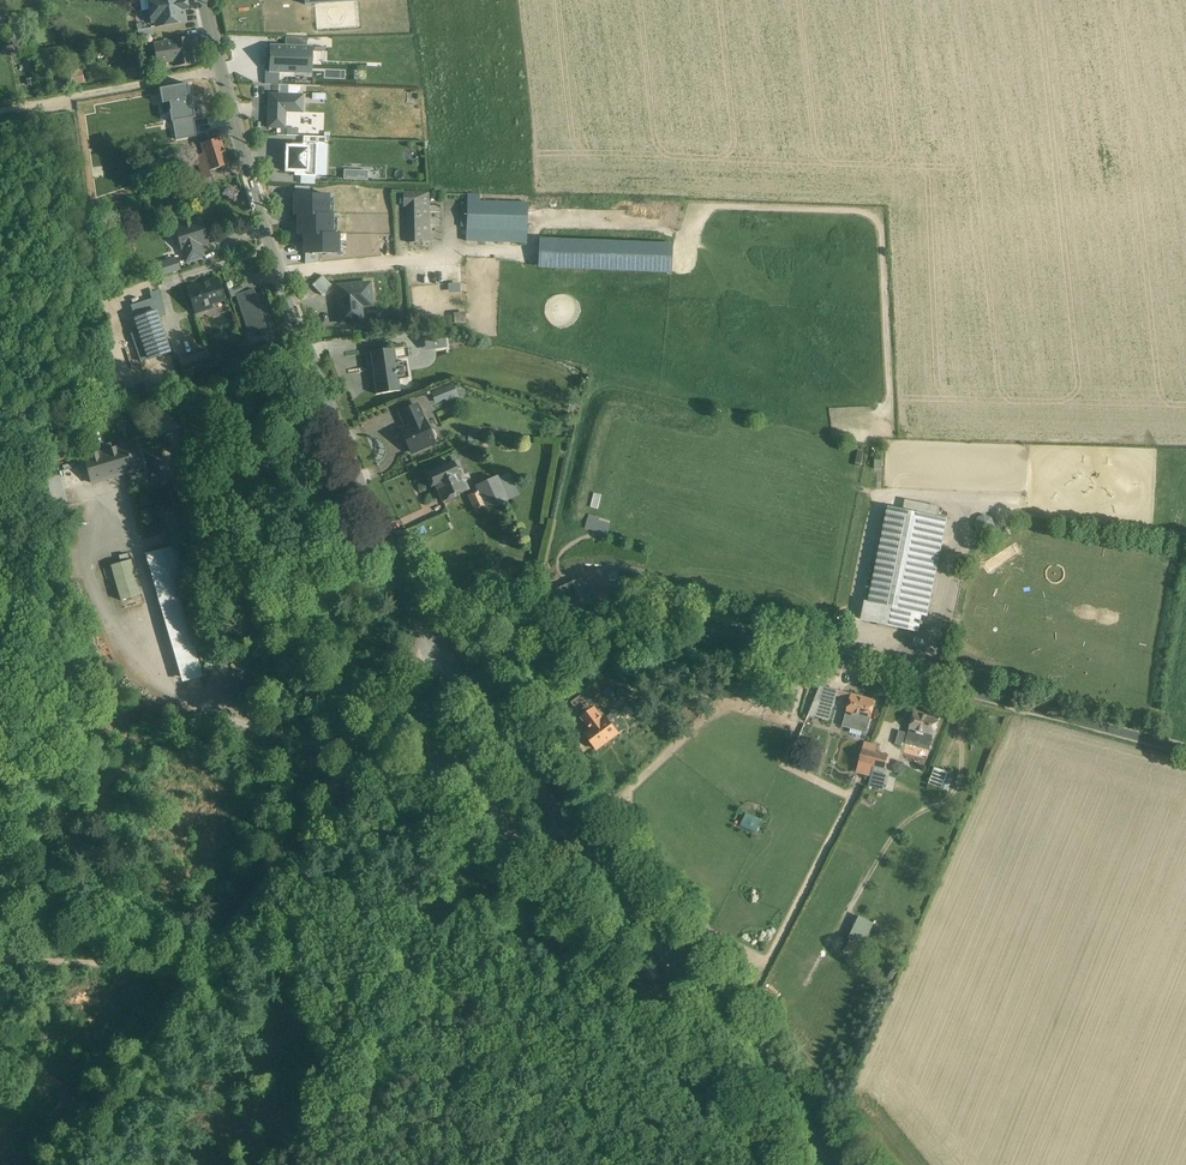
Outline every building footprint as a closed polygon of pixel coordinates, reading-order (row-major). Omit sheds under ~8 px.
[(150,23),(155,22),(156,27),(184,22),(182,10),(186,9),(185,0),(184,0),(181,1),(181,0),(147,0),(150,23)] [(151,28),(137,31),(138,38),(153,36),(151,28)] [(190,38),(172,41),(173,48),(175,62),(176,67),(194,64),(190,38)] [(311,48),(271,47),(270,71),(297,72),(298,64),(310,64),(311,48)] [(164,52),(155,53),(157,65),(175,62),(173,48),(164,49),(164,52)] [(302,95),(269,94),(268,128),(284,128),(285,112),(302,112),(302,95)] [(193,119),(172,122),(175,140),(196,136),(193,119)] [(220,139),(201,145),(206,162),(209,171),(211,171),(229,165),(220,139)] [(309,147),(286,146),(285,172),(297,173),(297,170),(297,173),(308,173),(309,147)] [(206,162),(199,164),(204,179),(212,177),(211,171),(209,171),(206,162)] [(204,179),(199,181),(201,189),(215,184),(212,177),(204,179)] [(215,184),(201,189),(202,193),(216,188),(215,184)] [(428,193),(404,193),(404,206),(407,206),(408,242),(429,241),(428,193)] [(328,195),(293,195),(294,215),(328,214),(328,195)] [(482,202),(467,201),(467,213),(463,213),(462,217),(467,217),(466,241),(526,243),(527,219),(531,219),(531,215),(527,215),(527,203),(482,202)] [(332,214),(297,215),(297,234),(332,234),(332,214)] [(190,222),(181,225),(181,226),(175,228),(176,232),(177,232),(176,234),(179,244),(181,245),(186,261),(202,256),(199,244),(206,242),(199,220),(192,223),(190,222)] [(338,234),(304,234),(304,254),(339,253),(338,234)] [(612,244),(541,241),(540,266),(611,268),(612,244)] [(671,247),(612,244),(611,268),(670,271),(671,247)] [(175,259),(157,265),(160,275),(178,269),(175,259)] [(216,278),(186,289),(195,314),(204,311),(203,307),(224,300),(216,278)] [(334,284),(338,326),(364,323),(363,308),(373,307),(371,281),(334,284)] [(252,291),(237,296),(250,334),(263,329),(265,334),(275,331),(262,293),(253,295),(252,291)] [(155,312),(134,319),(148,359),(169,352),(155,312)] [(466,323),(466,313),(453,314),(454,324),(466,323)] [(432,326),(418,328),(419,336),(424,336),(426,349),(445,346),(443,332),(434,333),(432,326)] [(393,348),(379,350),(381,366),(372,367),(376,394),(400,391),(393,348)] [(379,350),(366,352),(368,368),(372,367),(381,366),(379,350)] [(207,351),(179,360),(183,373),(212,364),(207,351)] [(453,384),(431,393),(435,403),(445,399),(447,403),(458,399),(453,384)] [(416,405),(400,413),(405,425),(422,418),(416,405)] [(422,418),(405,425),(409,432),(407,436),(404,437),(411,452),(433,443),(432,441),(434,440),(436,436),(434,431),(430,430),(427,431),(422,418)] [(134,442),(118,447),(126,473),(142,468),(134,442)] [(116,448),(84,457),(91,483),(125,473),(126,473),(118,447),(116,448)] [(453,462),(424,475),(430,487),(434,485),(442,502),(469,490),(462,475),(459,477),(453,462)] [(496,478),(478,486),(488,509),(506,501),(496,478)] [(479,490),(468,495),(475,511),(486,506),(479,490)] [(939,508),(905,501),(903,510),(937,517),(939,508)] [(903,510),(888,507),(868,602),(865,602),(862,619),(917,631),(919,624),(924,625),(924,622),(920,621),(921,615),(927,616),(947,519),(937,517),(903,510)] [(600,517),(589,514),(585,528),(607,534),(611,524),(599,520),(600,517)] [(982,527),(976,526),(971,530),(971,537),(976,541),(982,539),(985,533),(982,527)] [(164,548),(143,554),(171,650),(192,644),(164,548)] [(131,560),(112,566),(121,598),(141,593),(131,560)] [(580,578),(551,591),(565,625),(595,612),(580,578)] [(605,681),(596,688),(601,694),(610,686),(605,681)] [(820,686),(808,716),(830,721),(838,691),(820,686)] [(876,700),(852,693),(843,726),(867,733),(876,700)] [(606,717),(603,719),(594,708),(581,719),(590,730),(584,734),(597,750),(618,733),(606,717)] [(914,710),(905,743),(929,750),(939,717),(914,710)] [(898,730),(894,745),(901,747),(905,732),(898,730)] [(878,745),(865,742),(856,773),(871,777),(868,786),(884,790),(888,776),(883,775),(888,754),(876,751),(878,745)] [(949,772),(934,767),(928,783),(948,790),(953,778),(948,777),(949,772)] [(742,825),(758,832),(763,818),(747,812),(742,825)] [(866,945),(877,922),(862,915),(851,938),(866,945)]
